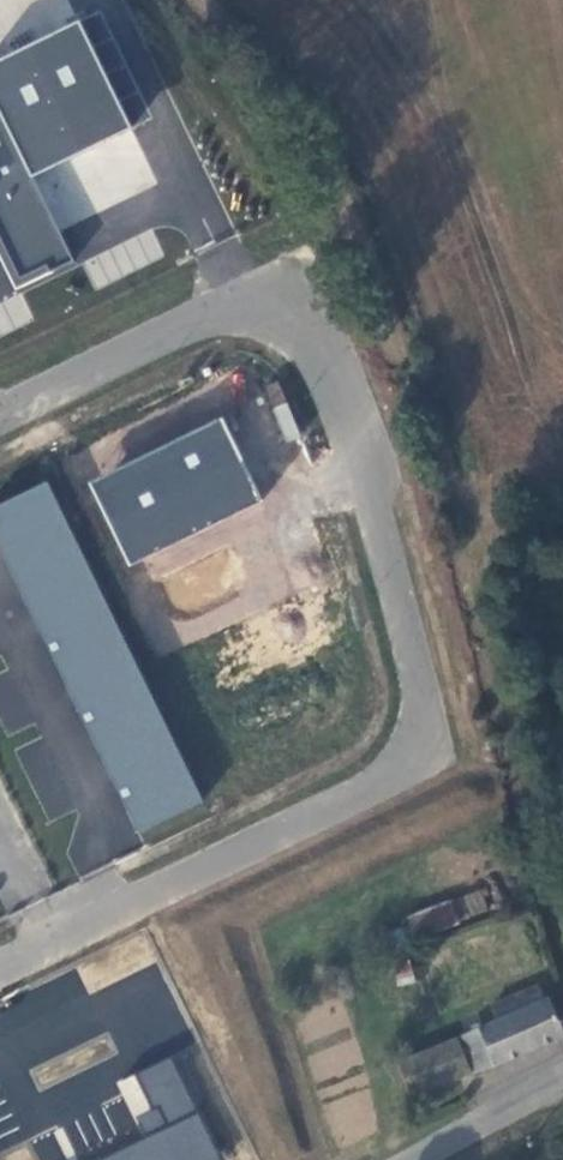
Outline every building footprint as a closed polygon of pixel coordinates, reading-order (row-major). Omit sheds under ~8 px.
[(16,288),(73,260),(32,176),(131,128),(78,22),(0,61),(0,256),(16,288)] [(223,416),(89,484),(128,563),(262,501),(223,416)] [(138,832),(202,802),(48,483),(0,506),(0,547),(138,832)] [(457,1042),(470,1073),(562,1041),(551,1007),(545,1009),(539,993),(492,1010),(497,1026),(477,1034),(457,1042)] [(452,1024),(457,1042),(477,1034),(470,1018),(452,1024)] [(435,1048),(451,1083),(470,1073),(457,1042),(435,1048)] [(412,1096),(451,1083),(435,1048),(398,1063),(412,1096)] [(170,1055),(133,1073),(163,1124),(97,1159),(216,1159),(219,1158),(170,1055)]
